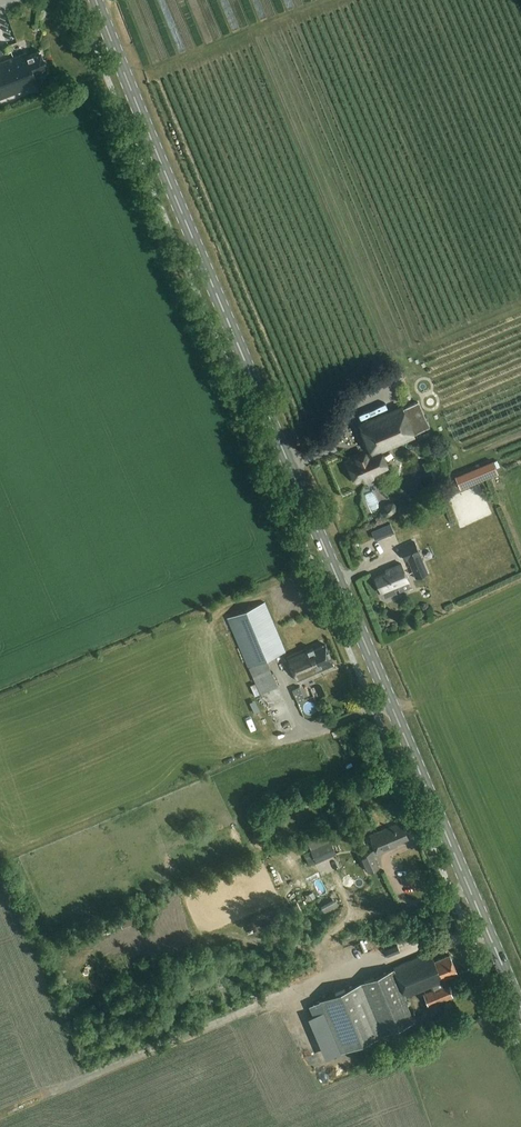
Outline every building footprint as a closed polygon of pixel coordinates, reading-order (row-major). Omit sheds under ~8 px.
[(12,50),(9,44),(0,47),(0,54),(12,50)] [(41,52),(28,56),(26,53),(0,62),(0,98),(39,84),(35,75),(48,71),(41,52)] [(414,436),(413,434),(430,427),(419,401),(402,408),(402,407),(360,425),(372,453),(366,456),(365,453),(356,457),(357,459),(347,464),(355,482),(364,478),(365,481),(372,478),(371,475),(388,468),(380,450),(414,436)] [(492,461),(479,466),(484,478),(497,473),(492,461)] [(387,502),(381,507),(381,511),(385,516),(392,515),(395,512),(396,505),(394,502),(387,502)] [(384,525),(371,531),(375,540),(379,539),(388,535),(385,529),(384,525)] [(371,545),(376,556),(397,546),(392,535),(371,545)] [(435,554),(448,549),(444,538),(431,542),(435,554)] [(414,542),(400,547),(405,561),(408,560),(410,566),(416,579),(429,574),(423,560),(420,555),(414,542)] [(381,593),(382,592),(385,598),(396,593),(395,589),(398,588),(397,586),(409,580),(402,563),(386,569),(388,573),(375,578),(381,593)] [(264,604),(229,619),(249,668),(255,683),(250,685),(255,696),(259,694),(278,687),(267,660),(275,657),(285,653),(264,604)] [(308,649),(286,658),(296,682),(335,665),(326,645),(314,650),(313,648),(308,650),(308,649)] [(275,663),(284,685),(293,682),(284,659),(275,663)] [(304,704),(317,701),(315,694),(306,697),(304,690),(300,691),(304,704)] [(280,693),(261,700),(267,715),(273,713),(281,735),(293,731),(280,693)] [(309,705),(302,713),(311,721),(318,713),(309,705)] [(408,838),(401,822),(369,836),(377,854),(390,848),(389,846),(408,838)] [(327,834),(308,843),(317,863),(337,854),(327,834)] [(371,851),(360,856),(369,874),(380,869),(371,851)] [(142,919),(140,913),(120,922),(122,928),(142,919)] [(396,946),(385,950),(388,956),(398,952),(396,946)] [(433,986),(434,989),(423,994),(429,1007),(453,997),(447,983),(445,984),(443,979),(456,973),(448,955),(434,961),(430,952),(394,968),(394,969),(319,1000),(320,1001),(309,1006),(314,1016),(324,1012),(341,1052),(414,1022),(403,996),(405,995),(406,997),(433,986)]
